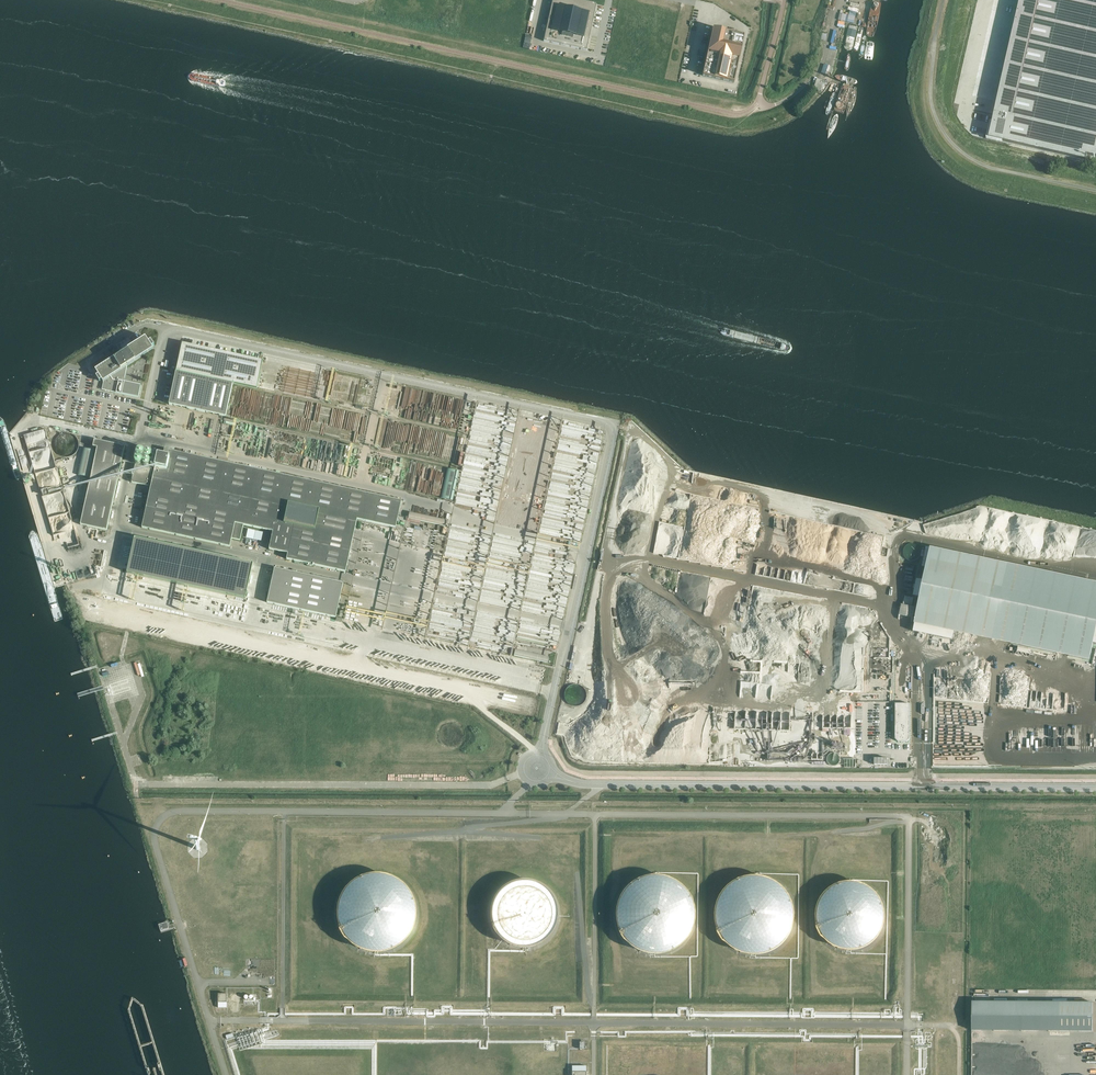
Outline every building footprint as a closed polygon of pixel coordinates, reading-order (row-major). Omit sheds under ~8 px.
[(543,41),(586,51),(592,26),(597,4),(578,0),(553,0),(551,6),(549,14),(549,17),(549,18),(548,21),(546,30),(544,38),(543,41)] [(987,138),(1001,141),(1086,161),(1087,155),(1095,157),(1095,0),(1020,0),(996,104),(997,104),(996,109),(995,108),(994,114),(996,115),(995,118),(993,118),(992,123),(991,123),(987,138)] [(850,11),(848,20),(854,21),(856,12),(850,11)] [(849,16),(840,14),(838,20),(847,22),(848,20),(849,16)] [(857,27),(849,25),(845,44),(844,45),(843,50),(852,52),(857,27)] [(724,31),(713,29),(707,53),(709,54),(708,55),(708,57),(706,59),(703,76),(726,81),(730,81),(734,82),(734,79),(744,36),(740,35),(726,32),(724,31)] [(819,80),(817,79),(815,86),(815,87),(814,89),(817,90),(822,91),(825,82),(819,80)] [(124,381),(127,366),(128,366),(142,357),(141,356),(152,349),(152,348),(154,346),(151,341),(148,342),(145,338),(134,345),(129,344),(128,349),(116,357),(96,370),(99,374),(96,376),(99,381),(102,380),(103,382),(102,390),(138,397),(141,385),(124,381)] [(182,343),(176,371),(233,384),(257,389),(263,361),(182,343)] [(226,417),(233,384),(176,371),(169,404),(226,417)] [(47,489),(62,485),(45,426),(32,430),(33,432),(24,435),(28,448),(27,448),(42,498),(49,496),(47,489)] [(54,444),(54,445),(54,446),(55,447),(55,448),(55,449),(56,450),(56,451),(57,452),(57,453),(58,454),(59,454),(60,455),(61,456),(62,456),(63,456),(64,457),(65,457),(66,457),(67,457),(68,457),(69,457),(70,457),(71,456),(72,456),(73,455),(74,455),(74,454),(75,453),(76,453),(77,452),(77,451),(78,450),(78,449),(78,448),(78,447),(79,446),(79,445),(79,444),(78,443),(78,442),(78,441),(77,440),(77,439),(76,438),(76,437),(75,436),(74,436),(73,435),(72,434),(71,434),(70,433),(69,433),(68,433),(67,433),(66,433),(65,433),(64,433),(63,434),(62,434),(61,434),(60,435),(59,436),(58,436),(57,437),(57,438),(56,439),(55,440),(55,442),(55,443),(54,444)] [(97,448),(80,525),(81,525),(107,531),(125,447),(125,446),(94,440),(93,447),(97,448)] [(396,528),(401,501),(164,449),(163,456),(158,455),(142,528),(230,547),(232,539),(240,540),(243,525),(273,532),(269,549),(288,553),(286,559),(346,572),(357,519),(396,528)] [(149,486),(153,469),(135,465),(131,482),(149,486)] [(453,500),(459,470),(447,468),(441,498),(453,500)] [(448,521),(409,512),(408,518),(447,527),(448,521)] [(261,541),(264,532),(249,528),(247,537),(261,541)] [(253,563),(135,538),(127,573),(245,599),(253,563)] [(914,623),(1089,660),(1095,629),(1095,583),(930,548),(914,623)] [(336,618),(343,583),(274,568),(267,603),(336,618)] [(913,617),(916,607),(912,606),(914,597),(905,595),(901,615),(913,617)] [(550,657),(515,650),(514,656),(548,663),(550,657)] [(572,702),(585,703),(587,686),(571,684),(570,697),(572,697),(572,702)] [(764,698),(764,686),(741,685),(740,697),(764,698)] [(910,704),(895,704),(895,739),(898,742),(901,742),(901,743),(904,743),(904,742),(907,742),(909,739),(910,704)] [(771,730),(790,731),(791,714),(782,714),(782,712),(772,712),(772,723),(768,723),(768,713),(759,713),(746,712),(746,716),(736,716),(736,729),(771,730)] [(840,764),(839,753),(829,754),(830,764),(840,764)] [(855,767),(856,759),(846,759),(845,766),(855,767)] [(398,880),(395,878),(393,877),(390,876),(389,876),(387,875),(386,875),(384,874),(382,874),(380,874),(378,874),(377,874),(375,874),(372,874),(371,874),(369,874),(367,875),(365,875),(363,876),(362,876),(360,877),(359,878),(357,879),(355,880),(353,881),(352,882),(350,884),(349,885),(348,886),(346,888),(345,889),(344,891),(342,893),(342,894),(341,896),(340,897),(339,899),(339,900),(338,902),(338,903),(338,905),(337,906),(337,908),(337,909),(337,911),(337,912),(337,913),(337,915),(337,917),(337,918),(337,919),(337,921),(338,923),(338,925),(339,926),(339,927),(339,928),(340,930),(341,932),(342,934),(343,935),(344,936),(345,938),(347,940),(349,942),(351,944),(352,945),(354,946),(356,948),(358,949),(360,949),(361,950),(363,951),(365,952),(367,952),(370,953),(372,953),(375,953),(377,953),(379,953),(382,953),(384,953),(387,952),(389,951),(391,950),(394,949),(396,948),(398,947),(399,946),(401,945),(403,943),(405,941),(407,939),(408,937),(410,935),(411,933),(411,932),(412,931),(413,929),(414,927),(414,926),(415,925),(415,924),(415,922),(416,920),(416,918),(416,917),(416,916),(416,915),(416,913),(416,912),(416,911),(416,910),(416,908),(416,907),(416,906),(415,905),(415,903),(414,901),(414,900),(413,899),(413,898),(413,897),(412,895),(411,893),(410,893),(410,891),(409,890),(408,889),(406,887),(405,885),(404,885),(403,884),(401,882),(399,881),(398,880)] [(653,954),(655,954),(656,954),(658,954),(660,953),(663,953),(665,952),(668,952),(670,951),(672,950),(674,949),(676,947),(678,946),(680,944),(682,943),(683,941),(685,940),(686,938),(687,937),(688,936),(688,934),(689,933),(690,932),(690,931),(690,930),(691,929),(691,927),(692,927),(692,925),(692,924),(693,922),(693,921),(693,919),(693,918),(693,917),(693,916),(693,914),(693,912),(693,911),(693,910),(692,907),(692,905),(691,903),(691,902),(690,901),(690,900),(690,899),(689,898),(688,896),(687,894),(686,893),(685,892),(685,891),(684,890),(682,889),(682,888),(680,886),(678,885),(676,883),(674,882),(672,881),(670,880),(667,879),(665,878),(663,878),(660,877),(658,877),(655,877),(653,877),(650,877),(648,878),(646,878),(643,879),(641,880),(639,881),(636,882),(634,883),(633,884),(632,884),(630,886),(628,888),(627,889),(626,890),(625,891),(624,892),(624,893),(622,895),(621,897),(621,898),(620,900),(619,902),(619,903),(618,903),(618,905),(618,906),(617,907),(617,909),(617,910),(617,911),(617,913),(617,915),(617,917),(617,918),(617,920),(617,921),(617,924),(618,925),(618,927),(619,928),(619,929),(619,930),(620,931),(621,934),(622,934),(622,936),(623,937),(624,938),(625,940),(626,940),(627,942),(629,944),(630,945),(632,946),(634,947),(636,949),(638,950),(640,951),(642,952),(645,952),(647,953),(649,953),(650,954),(653,954)] [(753,878),(751,878),(749,878),(747,878),(746,879),(744,880),(742,880),(740,881),(738,882),(735,884),(733,885),(732,886),(730,888),(728,890),(727,890),(726,892),(725,893),(725,894),(724,896),(723,897),(722,898),(722,899),(721,900),(721,902),(720,902),(720,903),(719,905),(719,907),(718,909),(718,911),(718,912),(718,913),(718,914),(718,915),(718,917),(718,919),(718,921),(718,922),(718,923),(719,924),(719,925),(719,926),(719,927),(720,929),(721,931),(721,932),(722,933),(723,935),(724,937),(724,938),(725,939),(726,940),(727,941),(729,943),(731,945),(733,946),(734,947),(735,948),(737,949),(739,950),(741,951),(744,952),(746,953),(748,953),(751,954),(753,954),(756,954),(758,954),(761,954),(763,954),(766,953),(768,952),(770,952),(772,951),(774,950),(775,949),(777,948),(778,947),(779,947),(781,945),(783,944),(784,943),(784,942),(786,940),(787,939),(787,938),(788,938),(789,936),(789,935),(790,934),(791,933),(791,932),(791,931),(792,930),(793,928),(793,926),(793,925),(794,924),(794,922),(794,919),(795,917),(795,915),(795,914),(794,912),(794,910),(794,909),(793,907),(793,906),(793,905),(793,904),(792,902),(791,901),(790,898),(789,896),(788,894),(786,892),(785,890),(784,889),(783,888),(781,886),(779,885),(777,883),(775,883),(774,882),(772,881),(769,880),(767,879),(766,879),(764,878),(762,878),(759,878),(757,877),(754,878),(753,878)] [(534,946),(536,946),(538,945),(540,944),(541,943),(543,942),(545,941),(547,939),(548,937),(549,936),(551,935),(552,933),(553,931),(554,929),(555,928),(556,926),(556,924),(557,922),(557,921),(557,919),(558,918),(558,916),(558,915),(558,913),(558,912),(558,911),(557,909),(557,908),(557,907),(557,906),(556,905),(556,903),(555,901),(554,899),(553,898),(553,897),(551,895),(550,893),(548,891),(547,890),(546,889),(544,887),(542,886),(540,885),(538,884),(537,883),(536,883),(534,882),(532,882),(530,881),(527,881),(526,881),(524,881),(521,881),(520,881),(518,882),(516,882),(514,883),(512,883),(510,884),(508,885),(506,886),(504,888),(503,888),(503,889),(501,891),(500,892),(498,893),(497,895),(496,897),(495,898),(494,900),(493,902),(493,903),(493,904),(492,905),(492,906),(492,907),(492,908),(491,909),(491,911),(491,912),(491,913),(491,914),(491,915),(491,916),(491,918),(491,920),(492,921),(492,922),(492,924),(493,925),(493,926),(494,928),(495,930),(496,932),(497,934),(498,935),(499,936),(501,938),(502,939),(503,940),(505,941),(506,942),(507,943),(509,944),(511,945),(513,946),(514,946),(515,946),(516,947),(517,947),(519,947),(522,948),(524,948),(525,948),(526,948),(529,947),(531,947),(532,947),(534,946)] [(881,930),(882,929),(882,928),(883,927),(883,925),(883,924),(883,923),(884,921),(884,920),(884,918),(884,917),(884,915),(884,912),(884,911),(883,909),(883,907),(882,906),(882,904),(881,903),(880,901),(879,899),(878,898),(877,896),(876,895),(875,894),(873,892),(872,891),(871,890),(869,889),(868,888),(866,887),(865,886),(863,886),(862,885),(860,885),(858,884),(856,884),(854,884),(853,884),(851,883),(849,884),(848,884),(846,884),(845,884),(843,884),(842,885),(840,885),(838,886),(836,887),(835,888),(833,889),(831,890),(830,891),(828,892),(827,893),(826,895),(825,896),(824,897),(823,899),(822,901),(821,901),(821,903),(820,904),(820,905),(819,907),(819,908),(818,910),(818,911),(818,912),(818,914),(818,915),(818,917),(818,918),(818,920),(818,921),(818,923),(819,924),(819,926),(819,927),(820,929),(820,930),(821,931),(821,932),(822,933),(823,935),(824,936),(825,937),(826,938),(827,939),(828,941),(829,942),(830,943),(831,944),(833,944),(834,946),(836,946),(838,947),(839,948),(841,948),(842,949),(844,949),(845,949),(847,950),(848,950),(850,950),(851,950),(853,950),(854,950),(856,950),(858,949),(860,949),(861,948),(862,948),(864,947),(865,947),(867,946),(868,945),(869,944),(870,944),(872,943),(873,942),(874,941),(876,939),(877,938),(877,937),(878,935),(879,934),(880,933),(881,931),(881,930)] [(218,1007),(228,1007),(227,993),(218,993),(218,1007)] [(972,1002),(972,1030),(1037,1031),(1059,1031),(1070,1031),(1078,1031),(1092,1031),(1093,1002),(1059,1002),(972,1002)] [(573,1074),(587,1074),(587,1065),(573,1065),(573,1074)]
